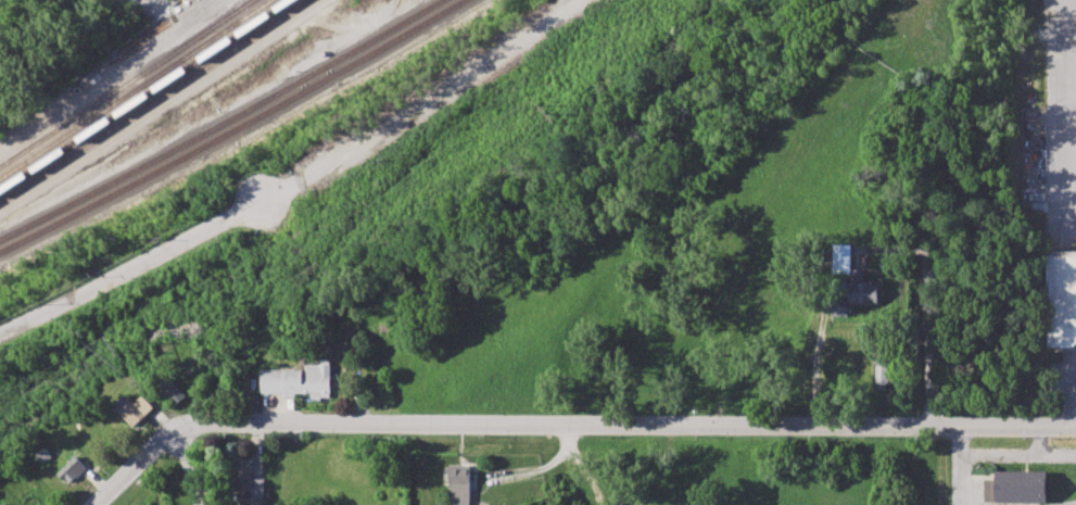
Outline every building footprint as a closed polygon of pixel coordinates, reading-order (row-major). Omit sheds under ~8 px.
[(834,244),(849,244),(849,266),(834,266),(834,244)] [(1049,248),(1075,247),(1075,343),(1073,346),(1049,346),(1049,248)] [(851,270),(864,270),(864,283),(879,282),(881,304),(852,305),(852,315),(833,315),(833,298),(852,296),(851,270)] [(331,365),(306,364),(306,370),(262,369),(262,393),(312,394),(312,398),(331,399),(331,365)] [(876,365),(894,365),(894,387),(876,387),(876,365)] [(186,396),(169,375),(157,385),(175,405),(186,396)] [(130,399),(116,415),(133,431),(155,407),(142,396),(135,404),(130,399)] [(66,484),(87,469),(77,457),(57,472),(66,484)] [(251,478),(251,458),(237,457),(235,504),(264,504),(265,478),(251,478)] [(472,465),(471,504),(450,504),(450,465),(472,465)] [(995,472),(1046,472),(1046,503),(984,502),(985,480),(995,480),(995,472)]
